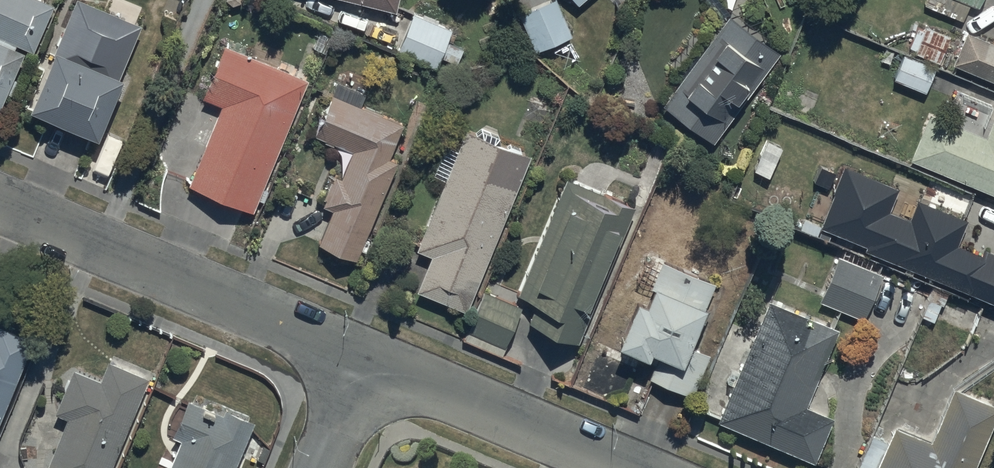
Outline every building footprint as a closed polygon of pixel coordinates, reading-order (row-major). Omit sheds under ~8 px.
[(2,109),(26,55),(15,51),(17,46),(34,53),(55,6),(40,0),(0,0),(0,108),(2,109)] [(95,140),(142,27),(78,0),(31,113),(95,140)] [(397,13),(400,0),(345,0),(397,13)] [(979,10),(983,0),(928,0),(925,7),(964,23),(970,7),(979,10)] [(557,1),(520,16),(535,54),(573,38),(557,1)] [(453,31),(414,16),(398,54),(437,70),(453,31)] [(781,56),(730,18),(663,108),(714,146),(781,56)] [(915,55),(940,65),(951,38),(926,28),(915,55)] [(954,67),(993,84),(993,46),(967,34),(954,67)] [(464,51),(450,45),(444,60),(458,65),(464,51)] [(190,187),(254,214),(309,82),(226,48),(204,100),(223,108),(190,187)] [(894,82),(926,95),(937,70),(905,57),(894,82)] [(320,246),(358,262),(398,165),(390,161),(404,126),(334,97),(317,138),(354,153),(343,181),(337,179),(325,208),(335,212),(320,246)] [(993,196),(993,122),(987,140),(930,116),(911,162),(993,196)] [(419,294),(468,314),(531,158),(468,133),(419,252),(434,258),(419,294)] [(768,144),(755,173),(769,179),(782,150),(768,144)] [(993,305),(993,255),(985,251),(982,258),(957,248),(968,223),(918,202),(910,222),(889,214),(899,191),(846,169),(821,230),(868,249),(866,253),(993,305)] [(530,325),(580,345),(636,210),(567,181),(519,297),(538,305),(530,325)] [(841,258),(821,304),(864,322),(884,276),(841,258)] [(639,307),(620,352),(651,364),(653,358),(659,361),(651,381),(694,399),(711,358),(693,351),(709,313),(706,312),(716,286),(663,264),(652,290),(656,292),(648,311),(639,307)] [(523,309),(486,294),(469,334),(506,349),(523,309)] [(719,425),(815,465),(834,421),(807,410),(840,333),(770,303),(719,425)] [(34,343),(0,329),(0,425),(34,343)] [(149,381),(110,365),(102,384),(75,373),(57,416),(70,421),(50,467),(113,467),(149,381)] [(880,467),(976,467),(993,425),(993,409),(955,392),(932,446),(896,430),(880,467)] [(255,425),(227,414),(225,419),(189,404),(174,439),(183,443),(173,467),(237,467),(255,425)]
